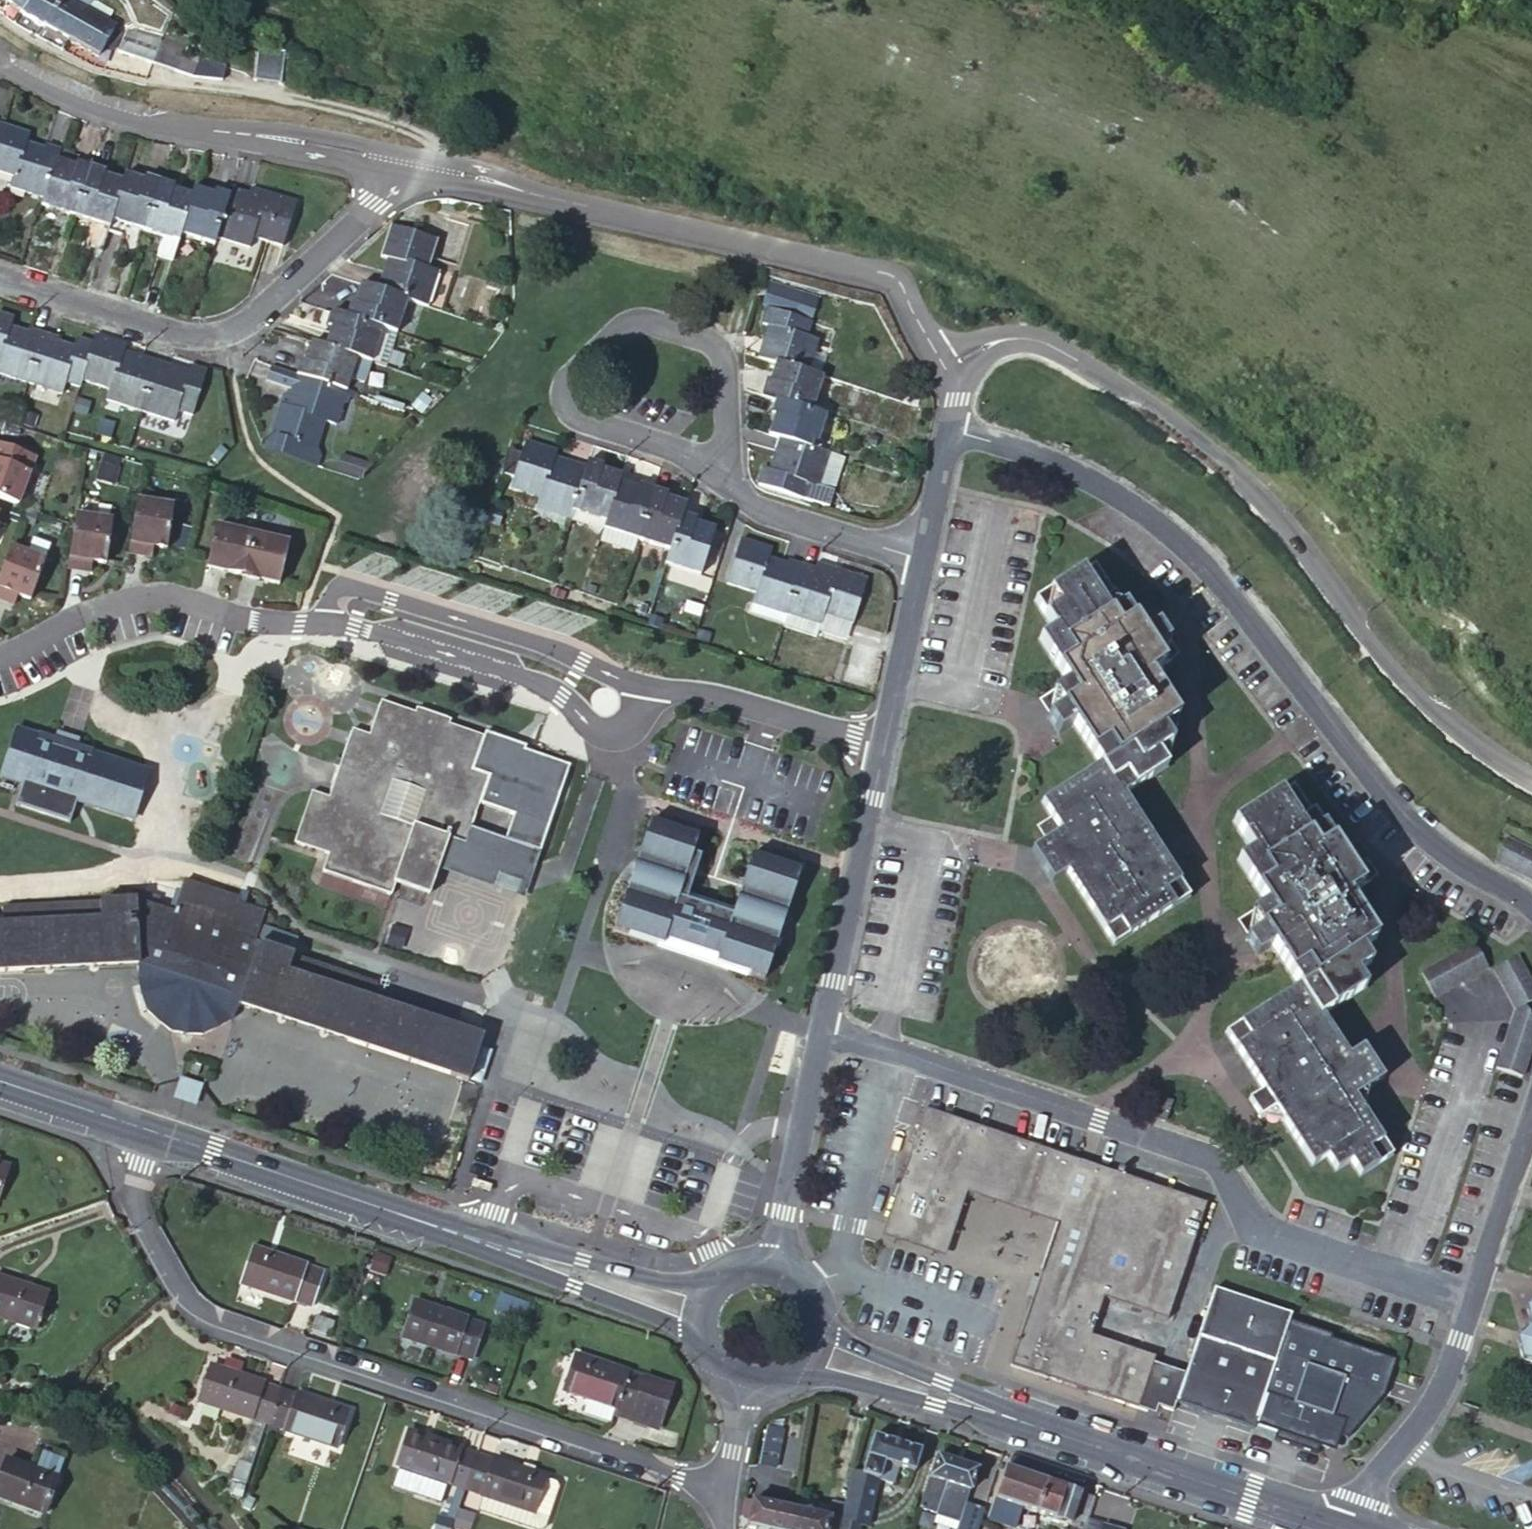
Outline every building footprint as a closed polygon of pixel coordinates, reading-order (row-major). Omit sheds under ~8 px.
[(21,12),(30,0),(6,0),(21,12)] [(21,12),(45,26),(59,0),(30,0),(21,12)] [(87,9),(92,0),(59,0),(45,26),(70,39),(87,9)] [(113,24),(87,9),(70,39),(98,56),(105,44),(112,48),(121,30),(119,28),(120,24),(116,22),(113,24)] [(154,64),(162,39),(128,28),(118,51),(154,64)] [(193,77),(200,56),(198,56),(162,39),(154,64),(193,77)] [(285,53),(260,48),(254,79),(281,84),(285,53)] [(226,65),(200,56),(193,77),(224,79),(226,65)] [(0,124),(0,195),(5,177),(11,179),(8,189),(41,200),(55,159),(58,149),(44,145),(43,148),(26,143),(29,133),(0,124)] [(72,153),(58,149),(55,159),(68,164),(72,153)] [(41,200),(40,206),(73,217),(90,166),(75,161),(73,165),(68,164),(55,159),(41,200)] [(105,171),(90,166),(73,217),(93,223),(107,228),(110,220),(122,181),(103,175),(105,171)] [(110,220),(143,231),(160,181),(146,176),(143,180),(125,174),(122,181),(110,220)] [(173,259),(181,235),(179,234),(191,195),(173,189),(174,185),(160,181),(143,231),(162,237),(158,254),(173,259)] [(249,193),(231,187),(229,195),(216,238),(249,250),(253,238),(281,247),(296,201),(251,187),(249,193)] [(181,235),(213,245),(216,238),(229,195),(215,190),(213,195),(194,188),(191,195),(179,234),(181,235)] [(107,228),(93,223),(86,246),(100,250),(107,228)] [(407,302),(427,308),(438,273),(426,269),(436,239),(391,226),(381,256),(390,260),(385,277),(382,277),(377,289),(408,299),(407,302)] [(383,329),(396,334),(397,331),(407,302),(408,299),(377,289),(361,284),(353,304),(350,303),(346,317),(383,329)] [(818,301),(770,286),(765,302),(813,317),(818,301)] [(759,357),(776,363),(807,372),(816,337),(808,334),(811,321),(767,307),(762,322),(771,325),(765,343),(763,342),(759,357)] [(26,383),(42,333),(29,328),(28,331),(10,326),(13,317),(0,313),(0,375),(26,383)] [(357,358),(372,363),(376,349),(383,329),(346,317),(331,313),(327,326),(330,327),(324,347),(357,358)] [(385,366),(396,334),(383,329),(376,349),(372,363),(385,366)] [(26,383),(61,394),(64,384),(77,387),(79,380),(90,342),(76,337),(74,346),(73,346),(54,341),(55,340),(54,340),(55,337),(42,333),(26,383)] [(104,400),(136,410),(153,360),(141,356),(139,359),(123,353),(125,345),(93,334),(90,342),(79,380),(107,389),(104,400)] [(324,347),(310,343),(304,361),(300,360),(295,375),(346,391),(350,380),(357,358),(324,347)] [(372,363),(357,358),(350,380),(365,385),(372,363)] [(153,360),(136,410),(174,422),(177,411),(191,416),(205,370),(189,365),(186,374),(170,369),(170,366),(153,360)] [(761,395),(774,399),(811,411),(822,376),(807,372),(776,363),(771,380),(766,378),(761,395)] [(295,375),(271,367),(266,381),(291,389),(295,375)] [(280,404),(271,435),(315,450),(316,446),(325,420),(336,423),(344,398),(346,391),(295,375),(291,389),(289,394),(286,405),(280,404)] [(359,395),(346,391),(344,398),(357,402),(359,395)] [(283,396),(280,404),(286,405),(289,394),(283,396)] [(773,415),(768,435),(777,438),(816,450),(816,449),(826,415),(811,411),(774,399),(770,414),(773,415)] [(268,434),(264,448),(319,465),(321,455),(316,446),(315,450),(271,435),(268,434)] [(816,450),(777,438),(774,452),(777,452),(772,470),(763,467),(758,485),(801,498),(805,483),(818,488),(829,453),(816,449),(816,450)] [(535,508),(569,519),(571,511),(585,467),(571,462),(570,466),(552,460),(554,451),(525,442),(521,452),(513,477),(511,487),(539,497),(535,508)] [(0,444),(0,498),(15,503),(32,455),(0,444)] [(508,448),(500,472),(513,477),(521,452),(508,448)] [(827,506),(842,457),(829,453),(818,488),(805,483),(801,498),(827,506)] [(339,469),(361,476),(373,464),(344,454),(339,469)] [(605,522),(617,481),(619,474),(601,468),(602,465),(587,461),(585,467),(571,511),(605,522)] [(603,529),(636,540),(652,488),(640,484),(638,488),(617,481),(605,522),(603,529)] [(652,488),(636,540),(671,551),(682,513),(686,503),(666,497),(667,493),(652,488)] [(170,505),(133,499),(126,552),(141,555),(143,544),(150,544),(164,546),(170,505)] [(671,551),(666,565),(698,576),(714,528),(695,521),(696,518),(682,513),(671,551)] [(72,514),(64,567),(80,569),(82,559),(89,560),(103,562),(109,519),(72,514)] [(239,577),(251,528),(225,522),(224,528),(213,525),(203,566),(223,571),(223,573),(239,577)] [(277,534),(251,528),(239,577),(255,581),(256,579),(276,584),(286,543),(275,540),(277,534)] [(785,615),(801,563),(788,559),(787,563),(769,558),(771,548),(740,539),(726,583),(756,593),(752,605),(785,615)] [(149,555),(150,544),(143,544),(141,555),(149,555)] [(7,546),(0,565),(0,600),(4,601),(8,591),(28,598),(42,559),(7,546)] [(82,559),(80,569),(88,570),(89,560),(82,559)] [(816,568),(801,563),(785,615),(819,626),(820,626),(823,615),(853,624),(867,579),(836,569),(817,563),(816,568)] [(1143,637),(1097,565),(1036,603),(1055,631),(1041,641),(1069,685),(1041,703),(1061,733),(1076,724),(1103,767),(1044,805),(1053,819),(1039,827),(1049,843),(1035,853),(1054,883),(1068,874),(1114,945),(1188,898),(1124,796),(1165,769),(1156,753),(1171,743),(1163,729),(1176,720),(1149,677),(1177,659),(1157,628),(1143,637)] [(10,603),(14,593),(8,591),(4,601),(10,603)] [(785,615),(781,628),(816,638),(818,632),(819,626),(785,615)] [(819,626),(818,632),(849,642),(853,624),(823,615),(820,626),(819,626)] [(5,718),(0,733),(0,777),(23,784),(17,803),(70,820),(75,802),(126,818),(143,763),(5,718)] [(484,731),(483,736),(472,769),(488,775),(479,802),(514,814),(506,839),(538,851),(569,764),(524,749),(525,745),(484,731)] [(1342,859),(1295,786),(1234,824),(1254,853),(1240,862),(1268,907),(1240,926),(1259,955),(1273,946),(1301,988),(1228,1034),(1265,1092),(1251,1101),(1261,1117),(1275,1108),(1313,1166),(1327,1157),(1335,1171),(1351,1161),(1360,1176),(1390,1156),(1354,1098),(1382,1080),(1362,1050),(1348,1059),(1321,1018),(1363,989),(1355,975),(1369,965),(1360,950),(1374,941),(1346,897),(1374,878),(1356,850),(1342,859)] [(673,942),(683,945),(683,946),(683,949),(684,951),(685,952),(687,955),(688,955),(689,955),(692,955),(693,955),(695,955),(697,953),(699,951),(718,957),(716,962),(765,978),(789,907),(789,906),(800,871),(752,855),(732,916),(685,900),(700,856),(692,854),(698,837),(649,821),(614,929),(663,945),(664,939),(673,942)] [(538,851),(471,827),(465,845),(448,839),(438,869),(494,888),(498,875),(519,882),(515,895),(521,897),(538,851)] [(1508,834),(1496,856),(1531,875),(1531,846),(1508,834)] [(259,926),(263,913),(236,905),(237,899),(182,880),(172,913),(155,907),(158,896),(143,891),(139,901),(135,900),(0,906),(1,925),(0,925),(0,971),(139,965),(140,978),(146,1009),(169,1031),(200,1034),(228,1019),(236,1005),(467,1082),(482,1036),(372,1000),(377,984),(291,955),(295,938),(259,926)] [(1480,976),(1464,952),(1411,986),(1427,1010),(1480,976)] [(1513,1016),(1513,1017),(1493,1076),(1521,1084),(1531,1052),(1531,1023),(1530,1022),(1525,1008),(1531,1004),(1531,993),(1512,962),(1487,979),(1513,1016)] [(488,1028),(492,1009),(465,1002),(460,1021),(488,1028)] [(197,1086),(176,1080),(170,1098),(191,1105),(197,1086)] [(1079,1218),(1095,1166),(926,1109),(887,1225),(937,1242),(959,1178),(1079,1218)] [(1059,1281),(1031,1373),(1139,1409),(1154,1362),(1156,1356),(1093,1335),(1105,1298),(1168,1319),(1207,1204),(1095,1166),(1079,1218),(1087,1220),(1066,1284),(1059,1281)] [(937,1242),(887,1225),(883,1237),(945,1258),(966,1194),(1060,1225),(1042,1276),(1059,1281),(1066,1284),(1087,1220),(1079,1218),(959,1178),(937,1242)] [(306,1265),(252,1247),(240,1284),(294,1303),(294,1301),(310,1307),(322,1272),(307,1266),(306,1265)] [(1012,1367),(1031,1373),(1059,1281),(1042,1276),(1012,1367)] [(34,1330),(46,1293),(0,1277),(0,1318),(34,1330)] [(1290,1311),(1217,1286),(1200,1334),(1253,1352),(1244,1384),(1266,1391),(1290,1311)] [(482,1324),(414,1302),(402,1338),(471,1360),(482,1324)] [(1526,1308),(1530,1327),(1517,1340),(1523,1360),(1531,1363),(1531,1302),(1526,1308)] [(333,1321),(316,1316),(311,1329),(329,1336),(333,1321)] [(1211,1415),(1253,1429),(1254,1425),(1266,1391),(1244,1384),(1253,1352),(1200,1334),(1187,1374),(1177,1404),(1211,1415)] [(629,1372),(576,1355),(563,1391),(587,1399),(582,1414),(611,1423),(613,1416),(657,1431),(673,1386),(645,1377),(644,1378),(630,1374),(629,1372)] [(223,1370),(234,1373),(237,1364),(226,1360),(223,1370)] [(1187,1374),(1154,1362),(1139,1409),(1147,1412),(1150,1403),(1172,1411),(1176,1404),(1177,1404),(1187,1374)] [(266,1424),(277,1390),(264,1386),(264,1383),(234,1373),(223,1370),(211,1365),(198,1402),(252,1421),(252,1419),(264,1423),(266,1424)] [(293,1396),(277,1390),(266,1424),(281,1429),(281,1431),(335,1449),(347,1411),(295,1394),(293,1396)] [(1347,1419),(1266,1391),(1254,1425),(1278,1432),(1276,1437),(1319,1451),(1322,1444),(1329,1447),(1339,1442),(1347,1419)] [(250,1468),(264,1423),(252,1419),(252,1421),(237,1463),(250,1468)] [(784,1431),(768,1427),(761,1465),(777,1468),(784,1431)] [(450,1485),(464,1490),(475,1456),(461,1452),(461,1450),(405,1432),(393,1467),(449,1486),(450,1485)] [(919,1452),(873,1437),(862,1475),(892,1484),(897,1468),(913,1473),(919,1452)] [(984,1509),(965,1503),(968,1490),(972,1491),(978,1469),(937,1455),(919,1508),(936,1514),(958,1521),(956,1528),(978,1528),(984,1509)] [(475,1456),(464,1490),(479,1495),(479,1496),(534,1514),(545,1478),(490,1459),(490,1461),(475,1456)] [(6,1460),(0,1475),(0,1499),(43,1515),(56,1479),(6,1460)] [(244,1485),(250,1468),(237,1463),(231,1482),(244,1485)] [(1036,1513),(1046,1482),(1006,1469),(990,1519),(1014,1528),(1022,1508),(1036,1513)] [(848,1503),(868,1508),(872,1488),(871,1487),(872,1479),(854,1475),(848,1503)] [(1092,1497),(1046,1482),(1036,1513),(1082,1528),(1083,1527),(1092,1497)] [(1097,1486),(1092,1497),(1083,1527),(1089,1528),(1105,1528),(1107,1523),(1108,1523),(1119,1493),(1097,1486)] [(757,1528),(788,1528),(791,1509),(752,1500),(747,1525),(758,1528),(757,1528)] [(845,1502),(841,1520),(839,1528),(858,1528),(858,1525),(867,1527),(871,1508),(868,1508),(848,1503),(845,1502)] [(788,1528),(827,1528),(830,1518),(791,1509),(788,1528)] [(950,1528),(956,1528),(958,1521),(936,1514),(933,1523),(950,1528)] [(830,1518),(827,1528),(839,1528),(841,1520),(830,1518)]
